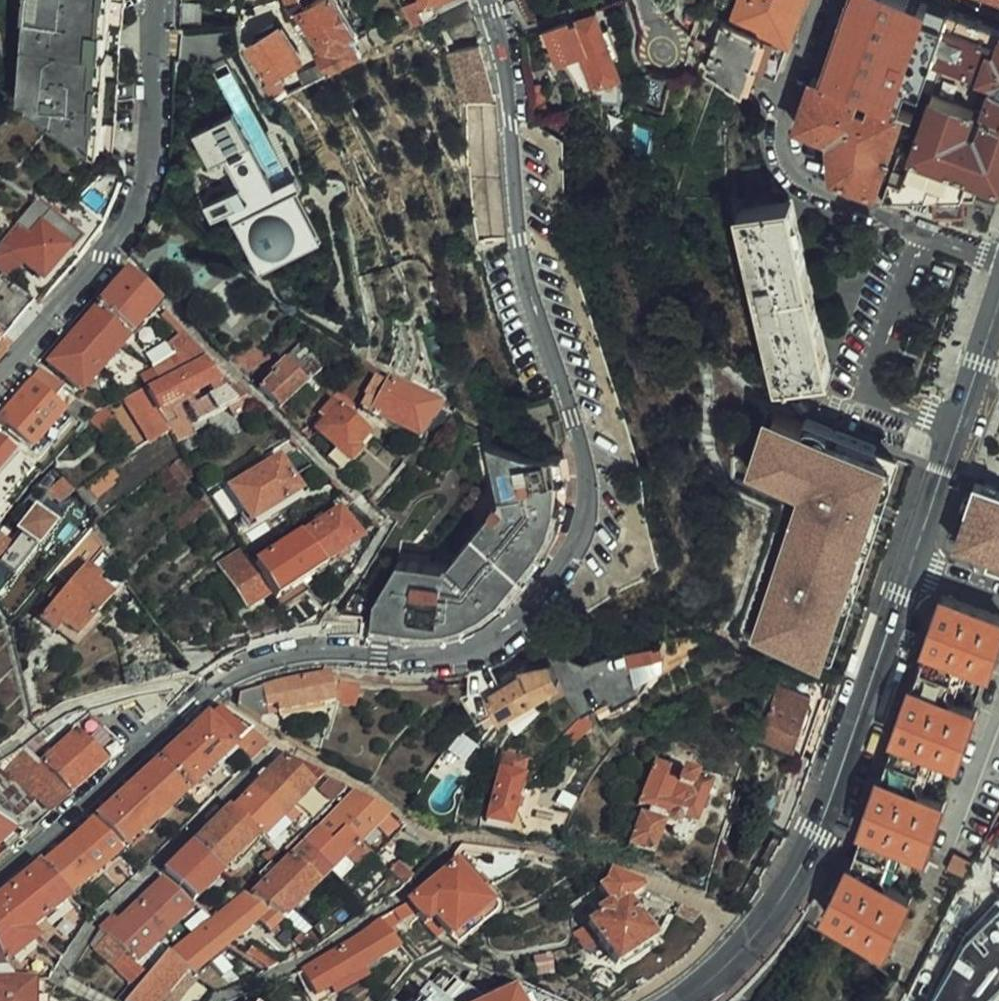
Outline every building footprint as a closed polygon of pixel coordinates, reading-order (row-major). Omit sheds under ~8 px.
[(25,103),(107,157),(114,0),(30,0),(25,103)] [(120,165),(125,46),(127,0),(114,0),(107,157),(120,165)] [(292,16),(295,21),(321,66),(328,78),(366,56),(357,40),(361,38),(340,0),(321,0),(292,16)] [(405,8),(414,26),(431,17),(463,0),(420,0),(405,8)] [(465,0),(463,0),(431,17),(441,35),(474,17),(465,0)] [(792,41),(806,0),(739,0),(732,20),(792,41)] [(828,81),(897,107),(932,5),(916,0),(855,0),(828,81)] [(182,10),(182,29),(200,28),(200,10),(182,10)] [(952,10),(925,89),(937,93),(972,105),(993,45),(998,47),(998,26),(952,10)] [(584,64),(595,91),(622,81),(612,56),(611,52),(617,50),(604,17),(572,29),(571,26),(543,36),(558,74),(584,64)] [(755,64),(779,74),(790,45),(726,20),(704,73),(744,89),(755,64)] [(369,31),(361,38),(357,40),(366,56),(390,41),(383,29),(372,35),(369,31)] [(300,66),(277,30),(248,49),(271,85),(300,66)] [(993,45),(972,105),(998,115),(998,47),(993,45)] [(449,58),(462,109),(495,100),(482,50),(449,58)] [(299,77),(304,88),(328,78),(321,66),(299,77)] [(214,86),(232,117),(248,108),(230,76),(214,86)] [(828,81),(816,77),(799,128),(833,141),(838,177),(879,193),(908,110),(897,107),(853,90),(849,89),(828,81)] [(674,82),(654,78),(640,84),(635,109),(667,116),(674,82)] [(269,108),(277,103),(287,98),(281,86),(262,95),(269,108)] [(527,95),(531,119),(544,116),(540,93),(527,95)] [(886,201),(939,200),(968,199),(980,199),(986,182),(998,187),(998,115),(972,105),(937,93),(910,171),(906,184),(893,180),(886,201)] [(230,215),(266,277),(315,248),(287,199),(298,193),(303,190),(296,178),(290,181),(279,162),(248,108),(232,117),(195,138),(213,170),(227,163),(242,190),(208,210),(216,224),(230,215)] [(898,167),(893,180),(906,184),(910,171),(898,167)] [(986,182),(980,199),(998,206),(998,187),(986,182)] [(287,199),(315,248),(326,242),(298,193),(287,199)] [(968,199),(939,200),(940,217),(969,216),(968,199)] [(60,228),(36,207),(1,246),(43,281),(66,255),(78,264),(88,252),(60,228)] [(822,378),(783,207),(748,215),(763,284),(757,285),(759,294),(757,294),(763,320),(771,318),(786,386),(822,378)] [(76,208),(60,228),(88,252),(103,233),(76,208)] [(78,395),(158,305),(127,275),(46,366),(78,395)] [(32,301),(0,276),(0,327),(7,332),(32,301)] [(154,384),(204,359),(165,314),(159,320),(177,337),(167,349),(176,359),(149,374),(154,384)] [(264,352),(259,344),(256,341),(227,361),(238,371),(264,352)] [(296,349),(282,362),(304,384),(318,371),(296,349)] [(268,361),(264,352),(238,371),(242,375),(268,361)] [(282,362),(280,359),(266,373),(269,377),(256,389),(272,405),(281,396),(287,401),(304,384),(282,362)] [(377,370),(363,361),(329,400),(341,411),(377,370)] [(170,408),(226,380),(207,362),(146,392),(167,430),(169,433),(180,427),(170,408)] [(143,390),(144,389),(154,384),(149,374),(138,380),(143,390)] [(413,443),(443,407),(389,376),(382,385),(388,389),(383,397),(370,390),(358,410),(413,443)] [(61,414),(29,386),(0,420),(0,424),(31,451),(61,414)] [(232,420),(255,408),(233,387),(186,413),(196,426),(227,410),(232,420)] [(167,430),(146,392),(144,389),(143,390),(124,399),(146,443),(167,430)] [(95,414),(102,410),(84,396),(79,402),(95,414)] [(281,396),(272,405),(277,410),(287,401),(281,396)] [(341,411),(329,400),(324,406),(314,417),(319,421),(312,429),(332,451),(325,458),(336,470),(366,435),(341,411)] [(754,637),(827,660),(895,448),(772,409),(750,478),(800,493),(754,637)] [(186,441),(180,427),(169,433),(176,446),(186,441)] [(12,452),(0,442),(0,467),(12,452)] [(557,479),(558,457),(519,454),(489,444),(499,499),(435,569),(393,564),(362,619),(425,618),(450,614),(472,607),(488,599),(504,588),(520,573),(532,558),(544,536),(552,513),(556,496),(557,479)] [(180,487),(194,475),(183,457),(167,468),(180,487)] [(4,504),(33,470),(19,458),(0,479),(0,508),(4,504)] [(248,525),(298,494),(277,461),(228,492),(248,525)] [(74,495),(82,503),(117,478),(109,468),(74,495)] [(167,468),(153,477),(168,497),(180,487),(167,468)] [(58,503),(72,493),(62,482),(48,491),(58,503)] [(983,484),(962,544),(995,556),(993,562),(998,564),(998,489),(983,484)] [(169,526),(179,535),(180,536),(209,510),(198,499),(169,526)] [(13,511),(4,504),(0,508),(0,526),(13,511)] [(77,521),(89,532),(98,521),(88,510),(77,521)] [(299,538),(318,565),(358,540),(337,513),(299,538)] [(86,567),(101,550),(89,532),(54,573),(68,586),(86,567)] [(37,548),(19,534),(10,545),(0,537),(0,567),(13,578),(37,548)] [(270,598),(271,600),(321,569),(318,565),(299,538),(252,569),(270,598)] [(246,612),(270,598),(252,569),(246,559),(241,550),(218,565),(246,612)] [(98,578),(86,567),(68,586),(37,620),(53,633),(59,627),(74,641),(96,617),(112,600),(93,584),(98,578)] [(945,598),(927,649),(929,650),(970,664),(993,672),(998,655),(998,617),(945,598)] [(295,634),(312,632),(307,603),(290,606),(295,634)] [(10,625),(12,637),(24,625),(17,617),(10,625)] [(103,623),(96,617),(74,641),(59,627),(53,633),(75,652),(103,623)] [(970,664),(929,650),(916,690),(956,703),(959,692),(964,692),(970,676),(966,675),(970,664)] [(570,692),(584,711),(593,704),(606,710),(610,710),(615,709),(621,707),(627,702),(644,690),(636,679),(643,675),(639,669),(654,660),(649,651),(644,654),(631,654),(570,692)] [(558,681),(551,668),(522,671),(523,674),(521,676),(519,674),(487,690),(504,716),(558,681)] [(235,705),(258,722),(267,720),(266,716),(264,708),(283,705),(284,712),(335,702),(330,675),(294,676),(237,690),(235,705)] [(338,676),(344,706),(360,702),(357,680),(338,676)] [(460,695),(477,719),(492,709),(477,685),(460,695)] [(979,712),(956,703),(916,690),(912,689),(896,738),(898,739),(938,753),(962,761),(979,712)] [(794,753),(811,699),(780,690),(764,743),(794,753)] [(160,695),(136,702),(146,714),(157,706),(165,700),(160,695)] [(750,709),(762,708),(766,696),(750,700),(750,709)] [(264,708),(266,716),(284,712),(283,705),(264,708)] [(190,736),(158,767),(184,797),(199,815),(213,801),(198,783),(232,752),(251,734),(219,709),(190,736)] [(575,747),(595,726),(586,714),(565,736),(575,747)] [(59,722),(23,748),(29,755),(62,726),(59,722)] [(39,765),(67,798),(111,759),(121,750),(98,724),(79,739),(74,734),(39,765)] [(251,734),(232,752),(248,767),(267,747),(251,734)] [(934,766),(938,753),(898,739),(883,781),(923,795),(927,783),(933,785),(939,768),(934,766)] [(23,748),(22,748),(0,763),(0,815),(12,824),(35,803),(49,814),(67,798),(39,765),(29,755),(23,748)] [(504,758),(500,765),(485,826),(506,831),(512,811),(514,803),(524,764),(504,758)] [(287,759),(252,795),(279,821),(291,809),(322,778),(287,759)] [(94,823),(120,852),(136,837),(139,838),(184,797),(158,767),(94,823)] [(691,834),(709,786),(654,767),(639,807),(650,811),(646,819),(640,816),(629,847),(651,855),(663,823),(676,828),(674,834),(674,838),(678,842),(686,841),(689,838),(691,834)] [(948,803),(923,795),(883,781),(881,780),(864,828),(906,845),(930,853),(948,803)] [(346,790),(330,782),(317,794),(330,806),(346,790)] [(469,823),(479,825),(492,786),(483,785),(469,823)] [(252,795),(233,813),(258,836),(261,839),(279,821),(252,795)] [(385,816),(354,795),(316,834),(343,859),(355,847),(357,844),(385,816)] [(514,803),(512,811),(520,812),(522,805),(514,803)] [(291,809),(279,821),(288,830),(300,819),(291,809)] [(230,810),(192,847),(220,874),(241,895),(248,888),(226,867),(258,836),(233,813),(230,810)] [(26,835),(12,824),(0,815),(0,858),(26,835)] [(405,828),(385,816),(357,844),(374,860),(405,828)] [(93,822),(41,868),(68,898),(120,852),(94,823),(93,822)] [(900,858),(906,845),(864,828),(847,868),(889,885),(894,874),(899,876),(905,861),(900,858)] [(580,848),(586,837),(572,829),(566,840),(580,848)] [(316,834),(287,863),(314,889),(323,880),(327,875),(343,859),(316,834)] [(192,847),(164,875),(190,903),(220,874),(192,847)] [(355,847),(343,859),(327,875),(358,906),(383,881),(366,864),(369,861),(355,847)] [(261,859),(269,867),(279,857),(271,850),(261,859)] [(537,866),(539,858),(526,855),(523,863),(537,866)] [(560,871),(561,863),(545,859),(543,867),(560,871)] [(287,863),(250,901),(280,923),(314,889),(287,863)] [(456,869),(475,893),(482,888),(462,863),(456,869)] [(403,888),(412,879),(396,864),(387,873),(403,888)] [(1,903),(7,912),(27,937),(70,901),(68,898),(41,868),(7,897),(1,903)] [(889,885),(847,868),(827,914),(888,945),(912,897),(889,885)] [(444,935),(450,942),(454,937),(483,914),(489,910),(475,893),(456,869),(409,907),(416,916),(437,941),(444,935)] [(606,885),(587,897),(600,918),(587,927),(615,969),(654,943),(627,903),(644,892),(642,886),(615,875),(610,874),(606,885)] [(105,925),(99,931),(132,966),(187,912),(159,883),(111,930),(105,925)] [(250,901),(241,895),(217,914),(224,922),(215,931),(230,945),(256,923),(268,935),(280,923),(250,901)] [(931,1000),(976,1000),(998,980),(998,895),(969,931),(931,1000)] [(409,907),(392,915),(399,925),(416,916),(409,907)] [(691,927),(700,919),(679,907),(673,918),(691,927)] [(48,983),(52,976),(16,961),(33,945),(27,937),(7,912),(0,918),(0,984),(12,984),(18,977),(32,977),(33,985),(47,987),(48,983)] [(184,928),(191,936),(204,925),(209,921),(200,913),(184,928)] [(204,925),(226,948),(230,945),(215,931),(224,922),(217,914),(209,921),(204,925)] [(454,937),(450,942),(456,949),(490,921),(483,914),(454,937)] [(378,922),(381,925),(386,932),(399,925),(392,915),(378,922)] [(197,983),(210,995),(225,989),(204,965),(226,948),(204,925),(191,936),(166,956),(197,983)] [(343,950),(300,974),(314,999),(398,947),(386,932),(381,925),(343,950)] [(300,926),(293,933),(302,940),(309,933),(300,926)] [(99,931),(90,946),(130,986),(136,991),(146,980),(132,966),(99,931)] [(315,949),(302,940),(294,948),(305,955),(315,949)] [(252,948),(245,956),(266,971),(276,967),(252,948)] [(127,1000),(161,1000),(174,986),(186,996),(197,983),(166,956),(146,980),(136,991),(127,1000)] [(442,969),(413,1000),(478,1000),(442,969)] [(18,977),(12,984),(31,985),(33,985),(32,977),(18,977)] [(0,984),(0,1000),(30,1000),(31,985),(12,984),(0,984)] [(116,1000),(127,1000),(136,991),(130,986),(116,1000)] [(186,996),(174,986),(161,1000),(182,1000),(186,996)] [(508,988),(481,1000),(532,1000),(508,988)]
